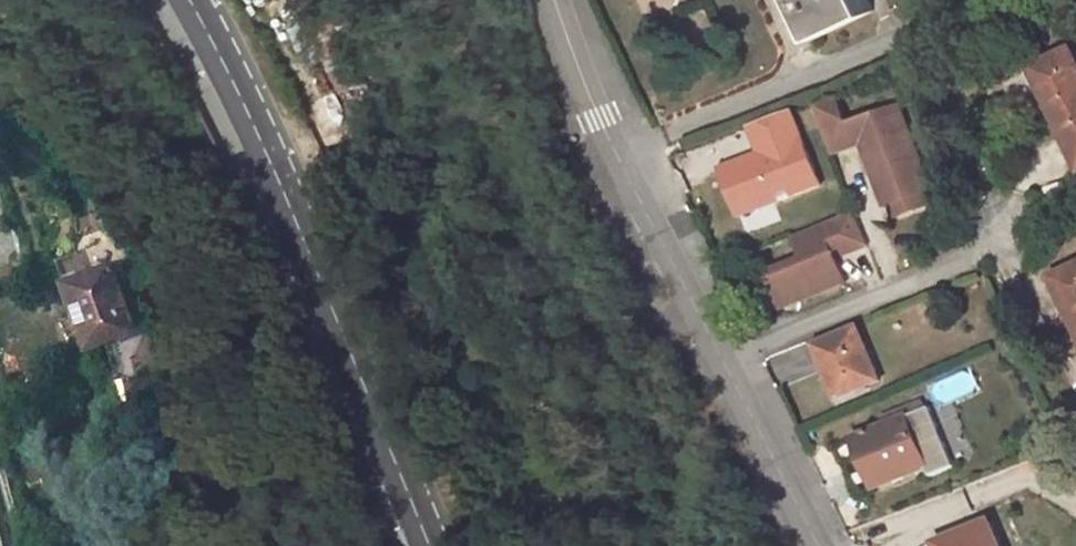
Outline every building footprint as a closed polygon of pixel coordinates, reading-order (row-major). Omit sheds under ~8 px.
[(825,38),(883,9),(879,0),(806,0),(825,38)] [(1035,71),(1075,165),(1075,53),(1035,71)] [(824,102),(801,111),(821,158),(838,151),(834,141),(845,136),(870,198),(914,179),(885,108),(835,128),(824,102)] [(773,126),(741,139),(748,158),(780,145),(773,126)] [(775,166),(729,184),(741,216),(788,197),(775,166)] [(840,213),(779,239),(789,263),(765,273),(779,305),(832,282),(819,252),(828,248),(831,255),(854,245),(840,213)] [(105,262),(53,281),(78,348),(129,329),(105,262)] [(1050,279),(1075,340),(1075,268),(1050,279)] [(765,273),(751,279),(765,311),(779,305),(765,273)] [(848,335),(809,350),(817,372),(815,372),(828,405),(870,390),(848,335)] [(803,352),(811,374),(815,372),(817,372),(809,350),(803,352)] [(898,425),(845,446),(865,497),(918,474),(898,425)] [(937,545),(988,545),(979,527),(937,545)]
